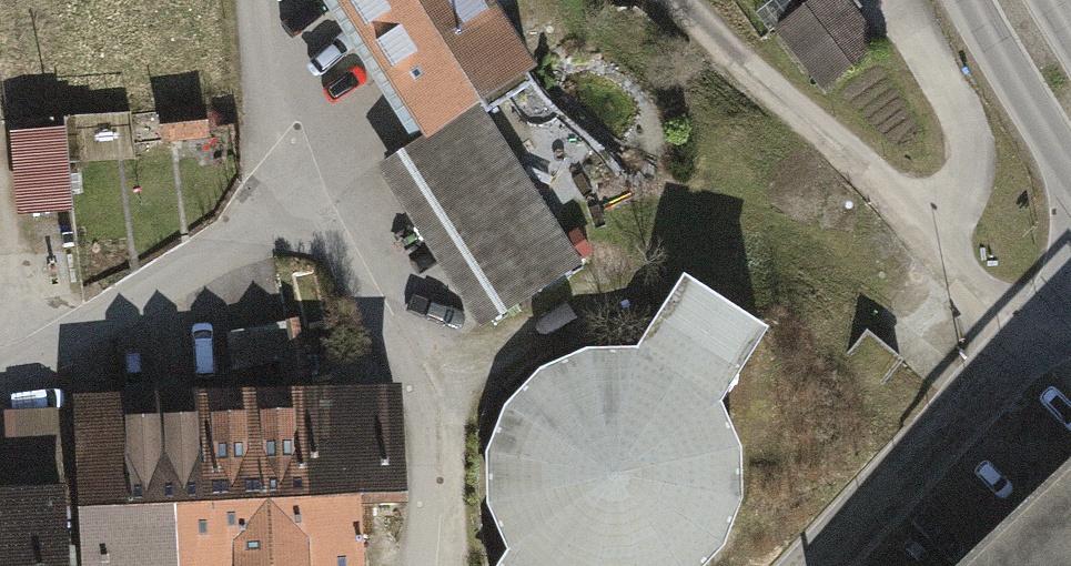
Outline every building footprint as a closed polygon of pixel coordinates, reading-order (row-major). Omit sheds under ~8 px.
[(424,132),(478,98),(539,59),(501,0),(339,0),(424,132)] [(849,0),(808,0),(774,26),(822,88),(882,42),(849,0)] [(582,261),(478,98),(424,132),(375,163),(479,326),(582,261)] [(208,102),(160,106),(162,139),(211,135),(208,102)] [(157,111),(138,113),(140,136),(160,133),(157,111)] [(18,122),(23,216),(78,213),(73,119),(18,122)] [(639,342),(588,344),(541,365),(506,402),(488,449),(489,500),(510,547),(499,565),(703,565),(728,539),(746,491),(744,441),(723,395),(745,360),(660,308),(639,342)] [(300,316),(254,324),(261,365),(307,358),(300,316)] [(881,384),(903,358),(868,329),(846,355),(881,384)] [(305,380),(311,490),(366,487),(407,485),(401,375),(357,377),(305,380)] [(202,385),(207,495),(311,490),(305,380),(239,384),(202,385)] [(187,386),(121,390),(127,499),(176,497),(207,495),(202,385),(187,386)] [(176,497),(127,499),(121,390),(76,392),(85,565),(179,565),(176,497)] [(1022,507),(961,565),(1070,565),(1070,461),(1022,507)] [(0,482),(0,565),(73,565),(69,479),(13,481),(0,482)] [(366,487),(311,490),(315,565),(370,565),(368,512),(366,487)] [(311,490),(207,495),(176,497),(179,565),(315,565),(311,490)]
